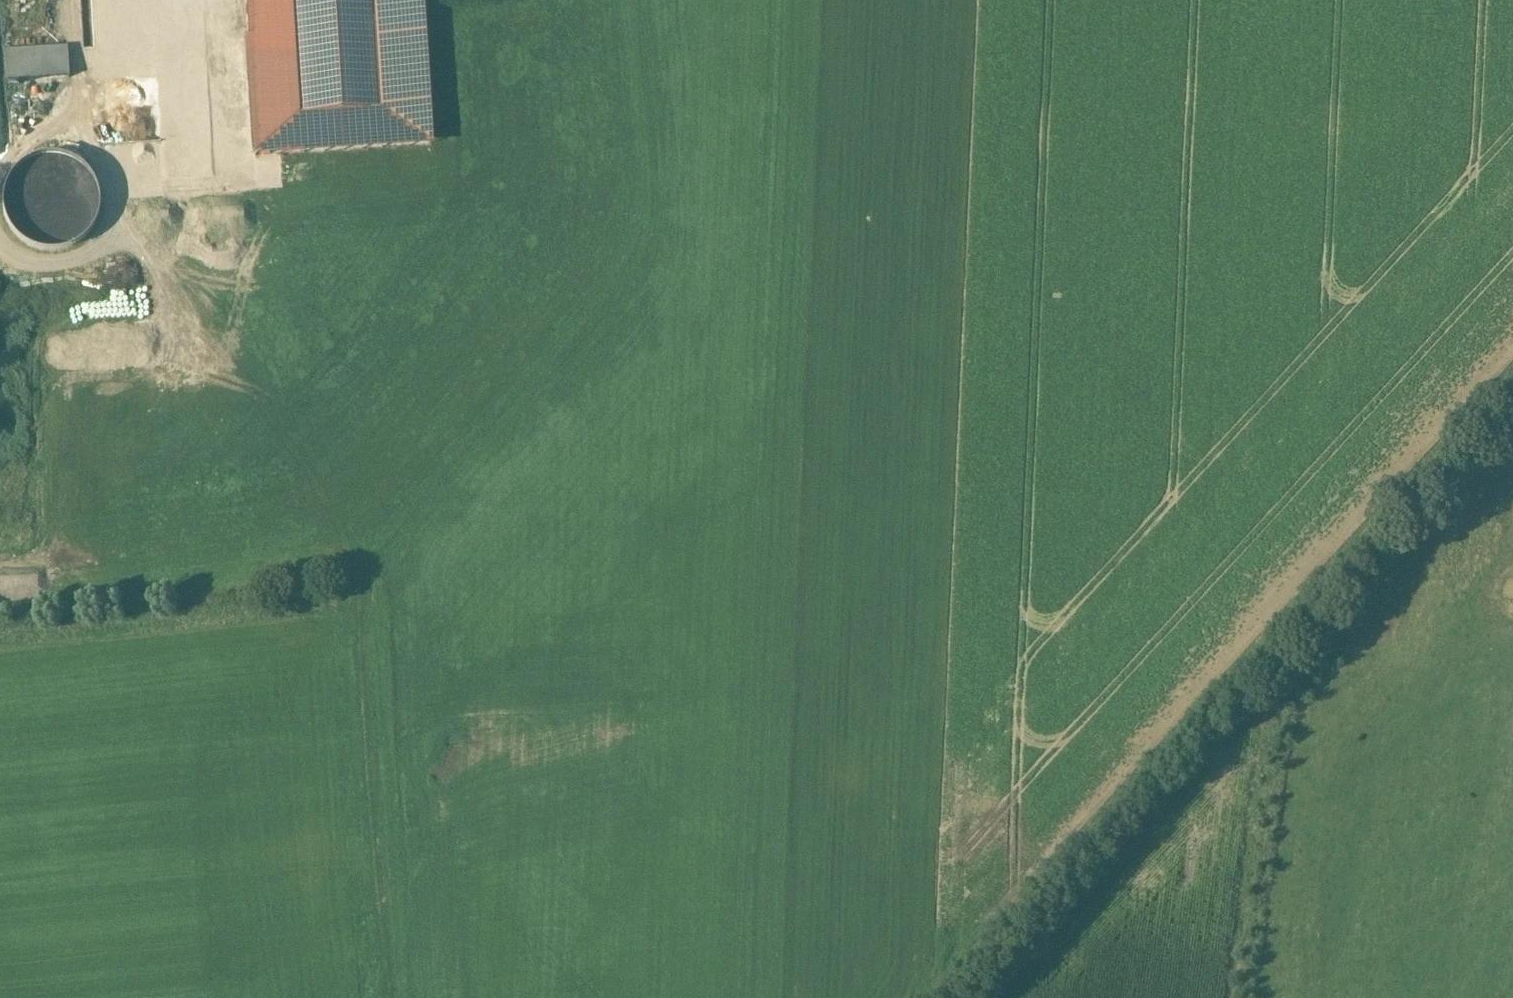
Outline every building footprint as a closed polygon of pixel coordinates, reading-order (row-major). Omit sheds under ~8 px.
[(233,34),(248,33),(256,157),(430,146),(420,0),(231,0),(233,34)] [(75,75),(73,43),(8,47),(10,79),(75,75)] [(52,156),(37,158),(23,165),(12,176),(5,189),(2,205),(5,220),(12,233),(24,244),(38,251),(55,252),(71,248),(84,239),(94,226),(99,210),(98,194),(91,178),(81,167),(68,159),(52,156)]
